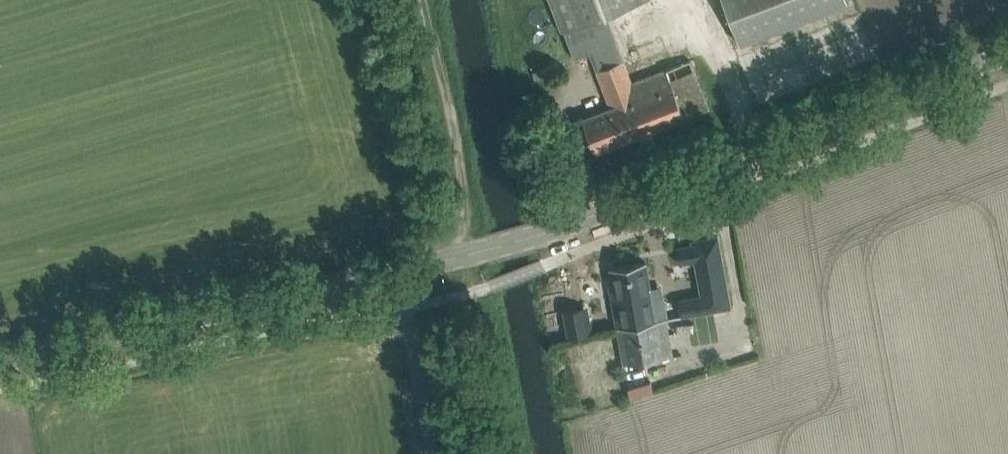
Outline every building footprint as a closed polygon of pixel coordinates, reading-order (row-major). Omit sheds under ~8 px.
[(590,51),(597,70),(624,59),(606,13),(641,0),(552,0),(574,57),(590,51)] [(848,0),(724,0),(740,43),(849,2),(848,0)] [(810,53),(816,68),(845,57),(840,42),(810,53)] [(686,117),(666,69),(632,82),(624,59),(597,70),(612,107),(583,118),(596,151),(686,117)] [(709,108),(691,59),(666,69),(686,117),(709,108)] [(696,241),(681,244),(683,260),(699,257),(705,293),(682,296),(685,312),(731,304),(719,233),(696,237),(696,241)] [(612,267),(617,293),(612,294),(618,326),(655,319),(645,261),(612,267)] [(577,309),(559,314),(566,340),(584,335),(577,309)] [(618,326),(625,362),(662,356),(655,319),(618,326)] [(653,379),(629,386),(632,396),(656,389),(653,379)]
